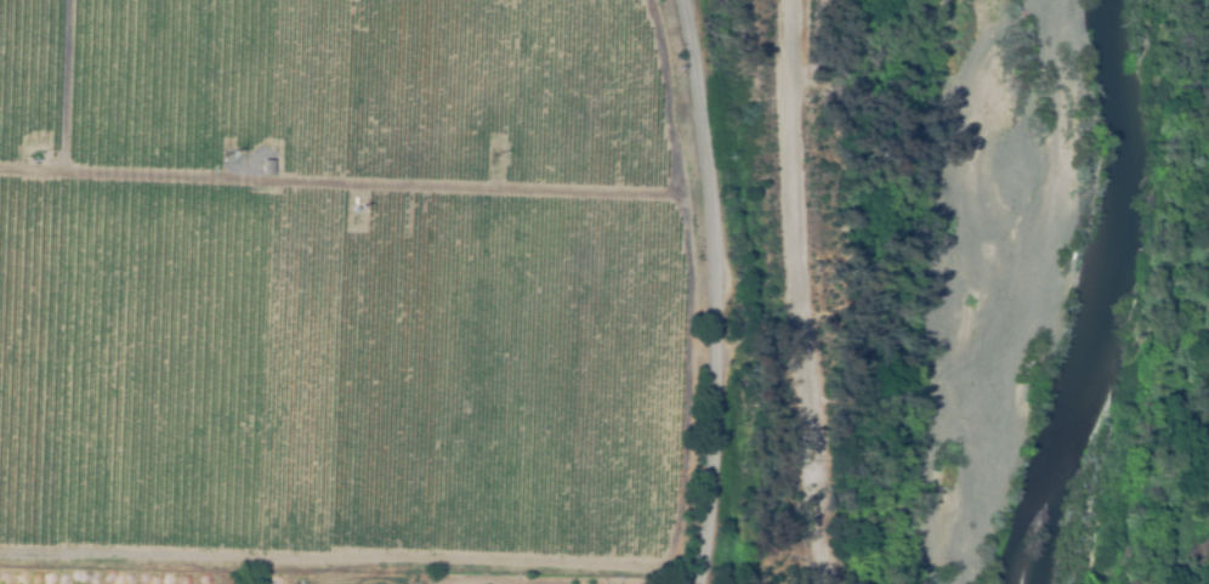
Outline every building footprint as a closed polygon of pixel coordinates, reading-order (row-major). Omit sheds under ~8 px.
[(262,175),(262,160),(273,160),(272,175),(262,175)]
